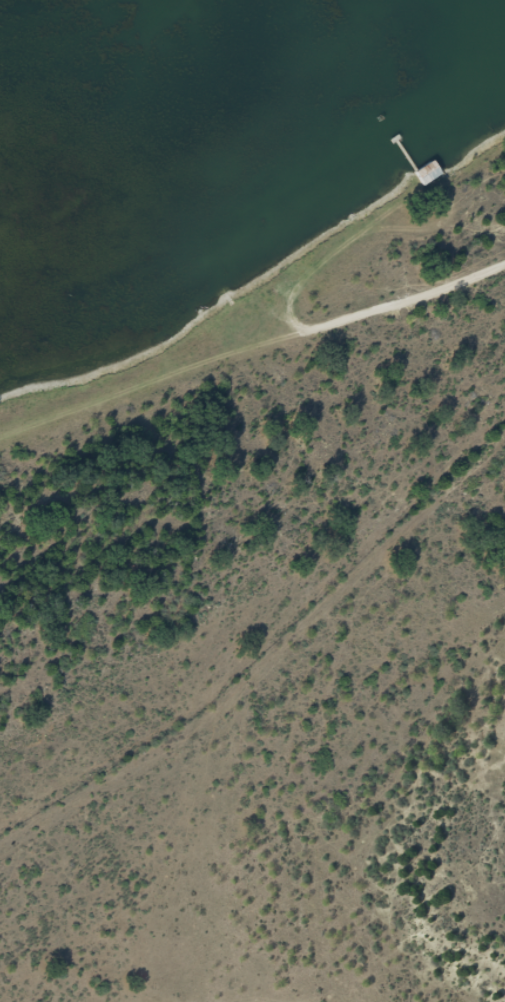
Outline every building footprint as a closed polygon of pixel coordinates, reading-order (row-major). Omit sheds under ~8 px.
[(440,175),(431,162),(413,174),(422,187),(440,175)]
